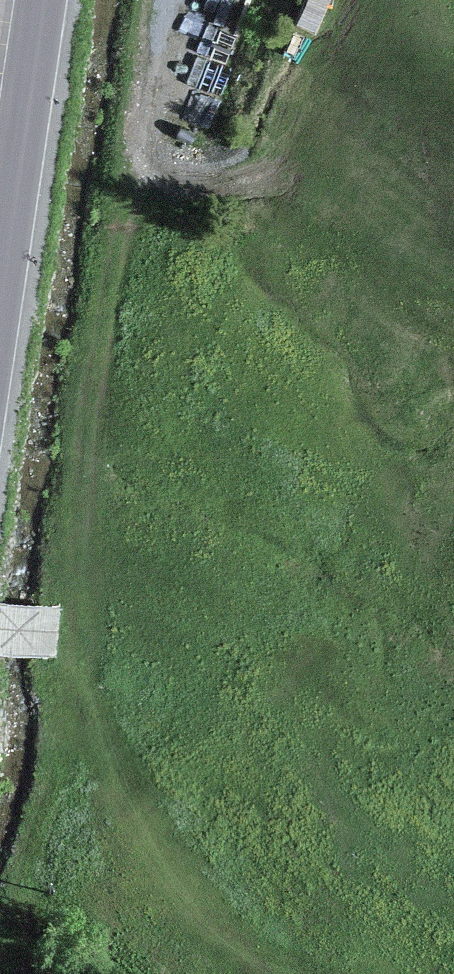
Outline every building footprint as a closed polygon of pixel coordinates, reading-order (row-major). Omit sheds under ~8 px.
[(59,609),(0,607),(0,620),(0,652),(58,654),(59,609)]
